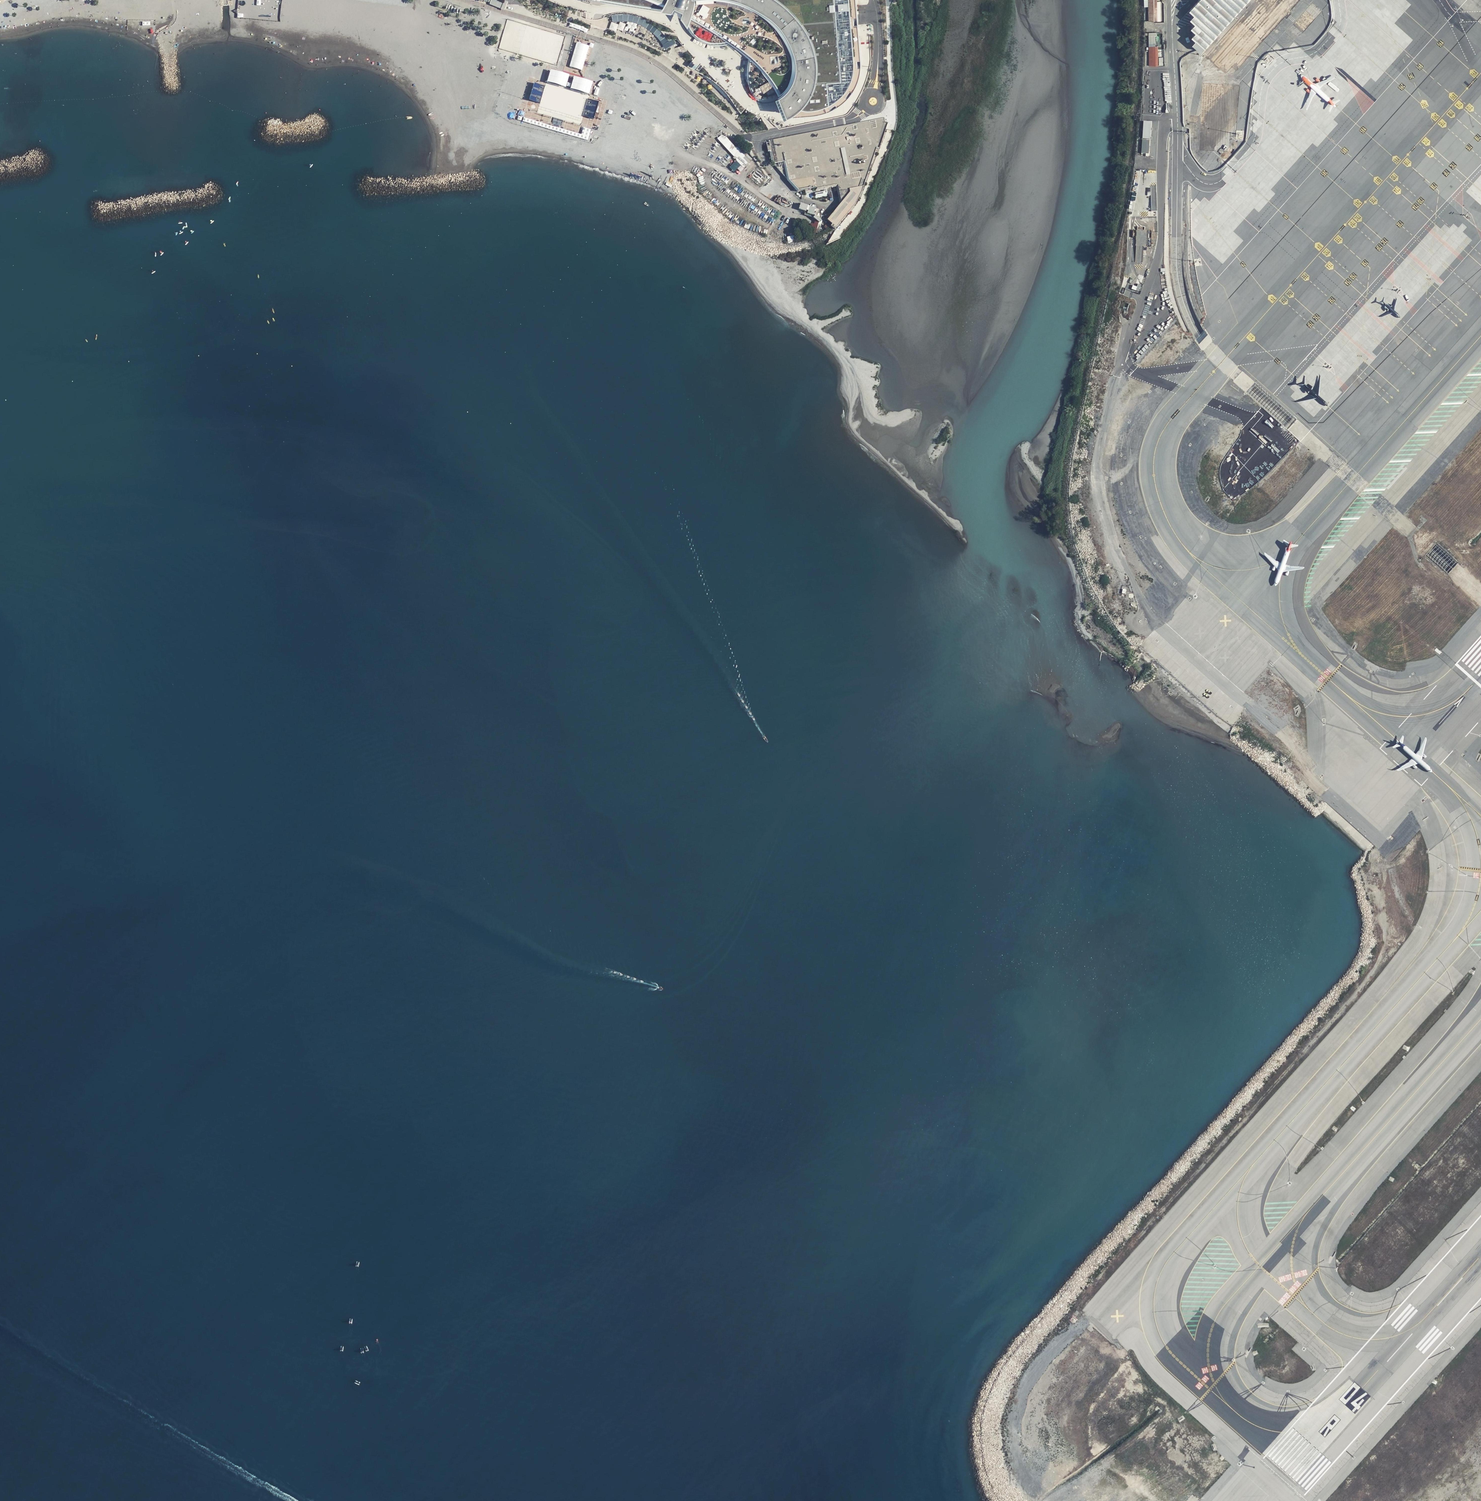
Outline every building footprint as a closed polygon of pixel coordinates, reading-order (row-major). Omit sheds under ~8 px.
[(659,12),(670,14),(672,10),(676,12),(679,13),(680,20),(687,29),(695,36),(702,40),(709,43),(715,45),(731,46),(740,53),(749,60),(746,70),(748,87),(753,94),(759,100),(769,102),(775,100),(778,108),(783,118),(787,116),(797,118),(833,114),(859,90),(875,56),(872,0),(595,0),(659,12)] [(1250,0),(1199,0),(1191,9),(1197,14),(1192,19),(1197,24),(1194,27),(1199,31),(1196,34),(1201,39),(1197,43),(1204,50),(1250,0)] [(1204,55),(1198,150),(1229,151),(1234,73),(1297,0),(1254,0),(1204,55)] [(613,14),(614,21),(619,20),(624,20),(629,20),(634,21),(638,22),(643,24),(647,27),(651,29),(654,32),(658,36),(661,39),(664,44),(666,48),(676,42),(674,38),(669,38),(665,32),(662,29),(656,24),(644,17),(633,13),(628,13),(624,13),(617,13),(613,14)] [(711,77),(704,73),(703,75),(708,78),(707,79),(719,88),(729,99),(730,99),(733,103),(735,102),(730,95),(723,87),(718,83),(716,81),(711,77)] [(725,132),(719,137),(738,161),(744,156),(725,132)] [(795,178),(787,179),(797,191),(799,190),(795,178)] [(837,197),(838,197),(840,196),(837,183),(815,187),(816,190),(835,186),(837,197)] [(813,213),(814,207),(802,203),(800,209),(813,213)]
